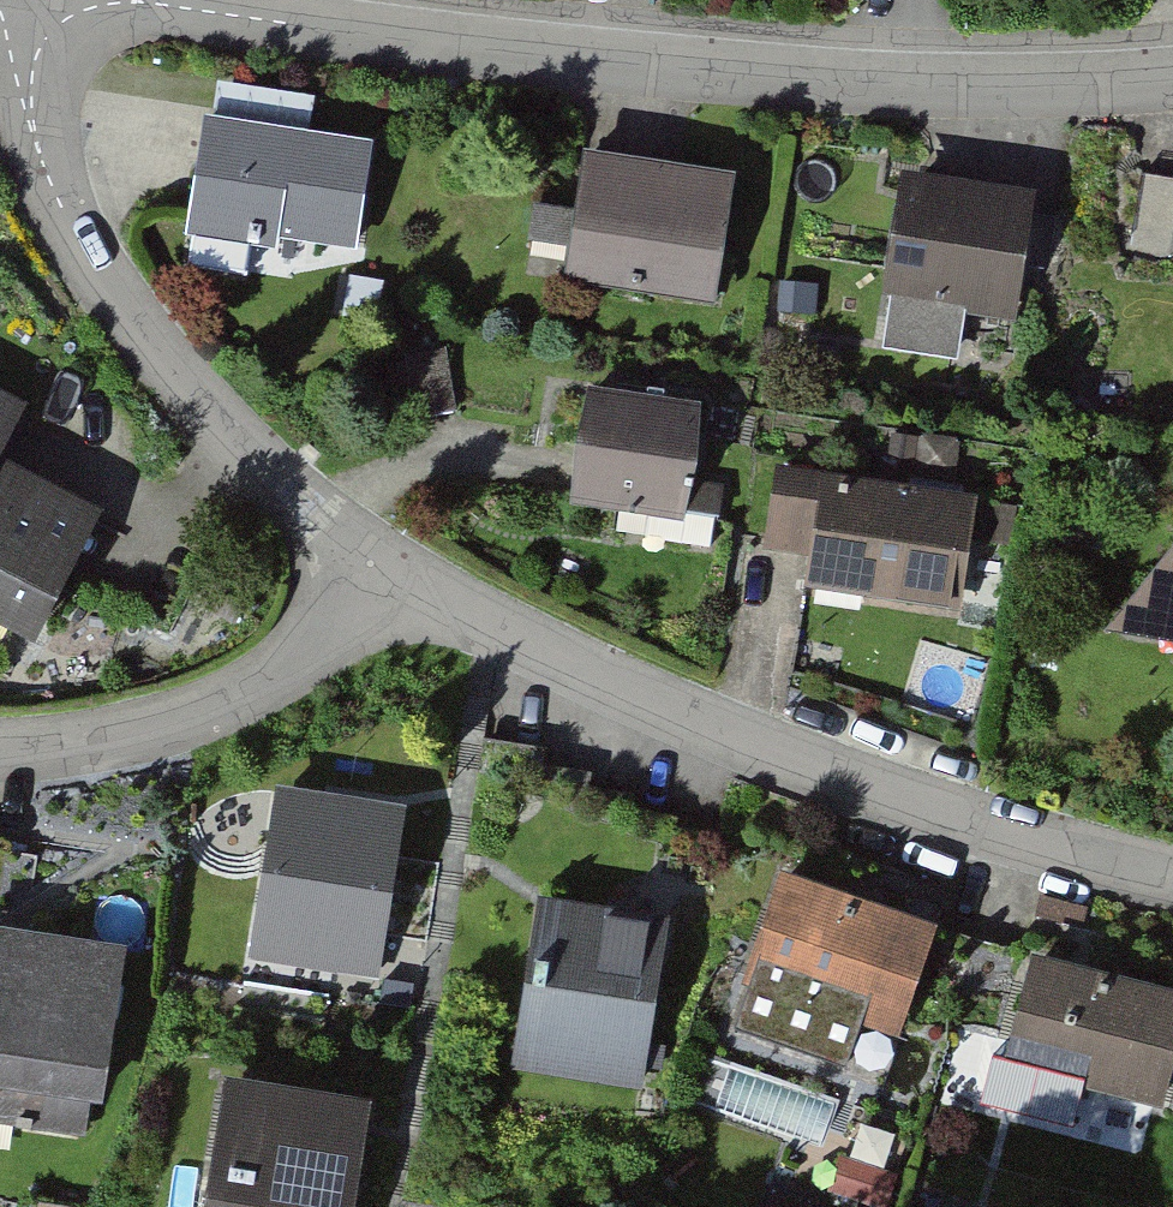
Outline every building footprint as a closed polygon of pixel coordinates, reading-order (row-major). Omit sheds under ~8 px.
[(370,148),(210,127),(195,239),(355,260),(370,148)] [(735,178),(585,153),(563,282),(714,307),(735,178)] [(1036,200),(901,179),(882,299),(1017,321),(1036,200)] [(705,407),(583,389),(566,502),(688,520),(705,407)] [(0,399),(0,634),(36,652),(103,520),(2,469),(30,415),(0,399)] [(813,547),(824,477),(776,469),(762,555),(810,563),(813,547)] [(979,502),(824,477),(813,547),(810,563),(806,586),(805,594),(960,619),(979,502)] [(1012,546),(1023,507),(987,497),(976,536),(1012,546)] [(1107,635),(1172,646),(1172,556),(1107,635)] [(402,807),(277,791),(254,965),(379,982),(402,807)] [(937,923),(779,870),(725,1030),(845,1070),(860,1027),(898,1040),(937,923)] [(674,916),(537,896),(511,1068),(648,1089),(674,916)] [(0,931),(0,1120),(100,1131),(121,944),(0,931)] [(1031,957),(1003,1065),(1161,1105),(1172,1058),(1172,993),(1031,957)] [(724,1115),(837,1135),(845,1091),(732,1072),(724,1115)] [(225,1087),(205,1206),(357,1206),(373,1111),(225,1087)]
